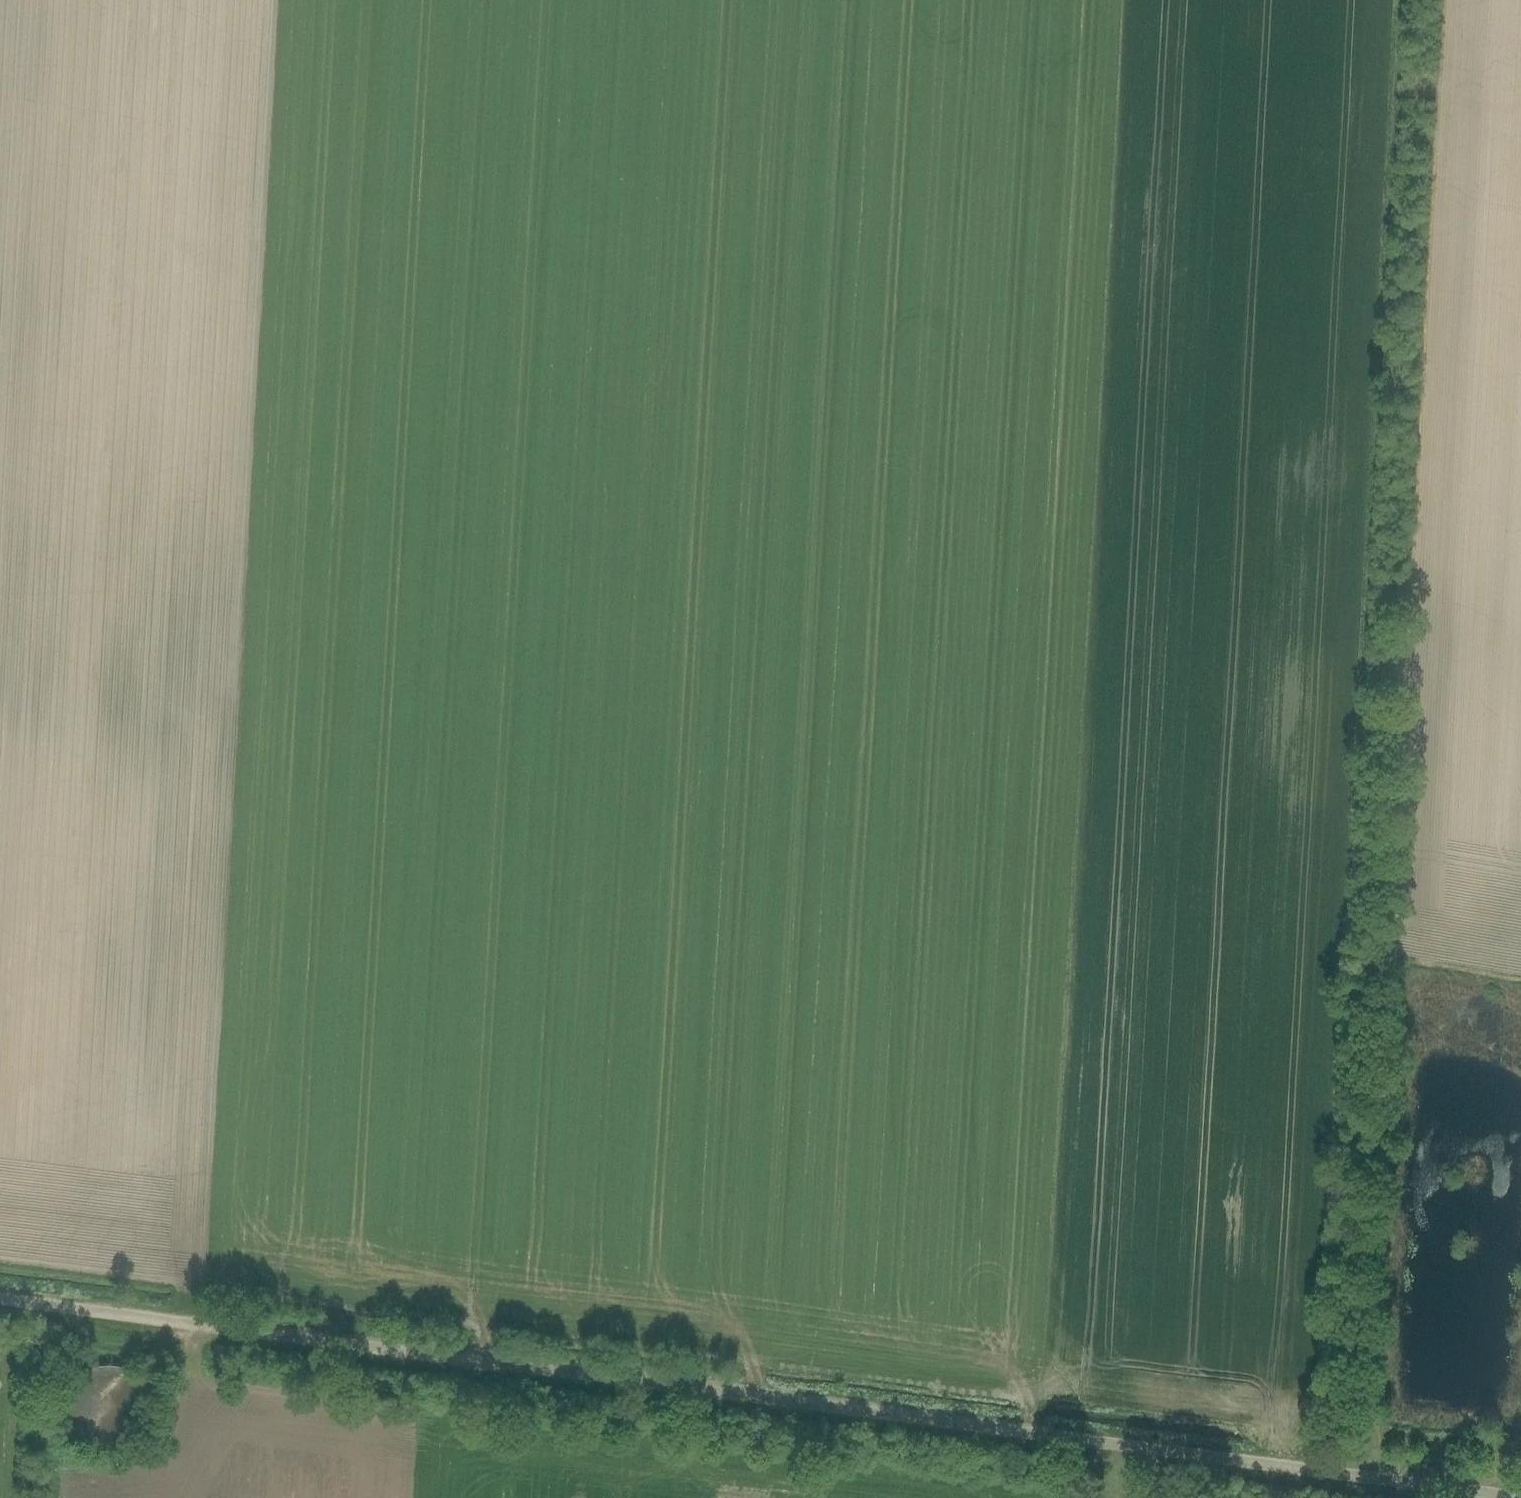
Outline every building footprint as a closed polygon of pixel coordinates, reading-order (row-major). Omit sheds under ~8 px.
[(65,1398),(68,1412),(74,1424),(84,1433),(97,1438),(111,1439),(124,1435),(135,1427),(143,1416),(147,1403),(146,1390),(141,1378),(133,1368),(122,1361),(109,1358),(96,1359),(84,1364),(74,1373),(68,1385),(65,1398)]
